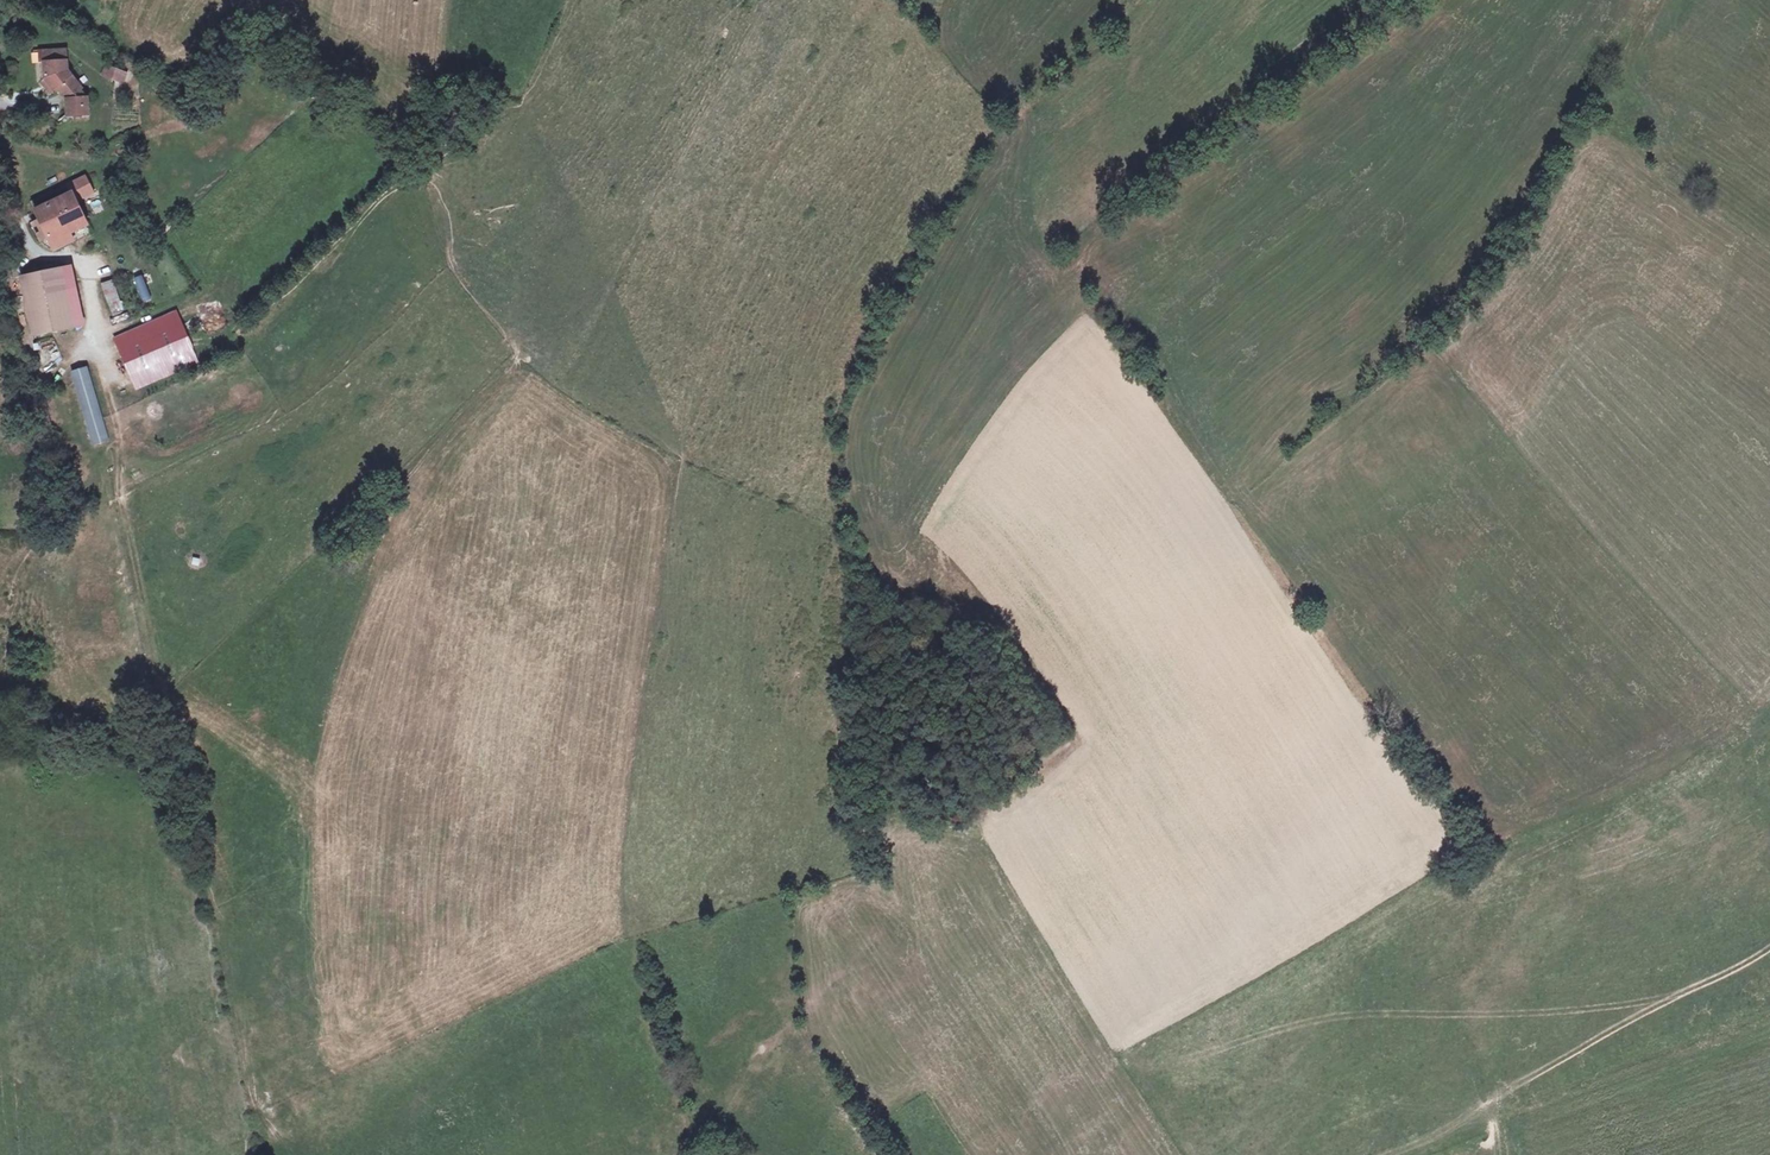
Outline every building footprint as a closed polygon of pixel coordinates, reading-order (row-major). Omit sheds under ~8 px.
[(66,51),(49,52),(50,63),(44,63),(45,78),(42,81),(50,92),(58,86),(60,90),(59,91),(67,100),(68,116),(88,115),(87,99),(84,99),(77,91),(81,88),(67,70),(66,51)] [(44,63),(50,63),(49,52),(40,53),(42,81),(45,78),(44,63)] [(104,75),(122,82),(125,73),(107,66),(104,75)] [(67,229),(85,220),(71,192),(78,189),(82,197),(92,192),(85,177),(67,186),(70,193),(35,211),(39,219),(32,223),(36,232),(44,228),(49,238),(51,237),(67,229)] [(30,201),(35,211),(70,193),(67,186),(66,184),(30,201)] [(49,238),(44,228),(36,232),(41,242),(49,238)] [(67,229),(51,237),(56,248),(73,240),(67,229)] [(22,275),(35,335),(72,327),(62,280),(70,278),(67,265),(22,275)] [(103,284),(111,310),(120,308),(112,281),(103,284)] [(114,339),(120,353),(183,326),(177,312),(114,339)] [(130,375),(192,348),(183,326),(120,353),(130,375)] [(192,348),(130,375),(136,389),(198,362),(192,348)] [(85,368),(73,372),(94,443),(106,439),(85,368)]
